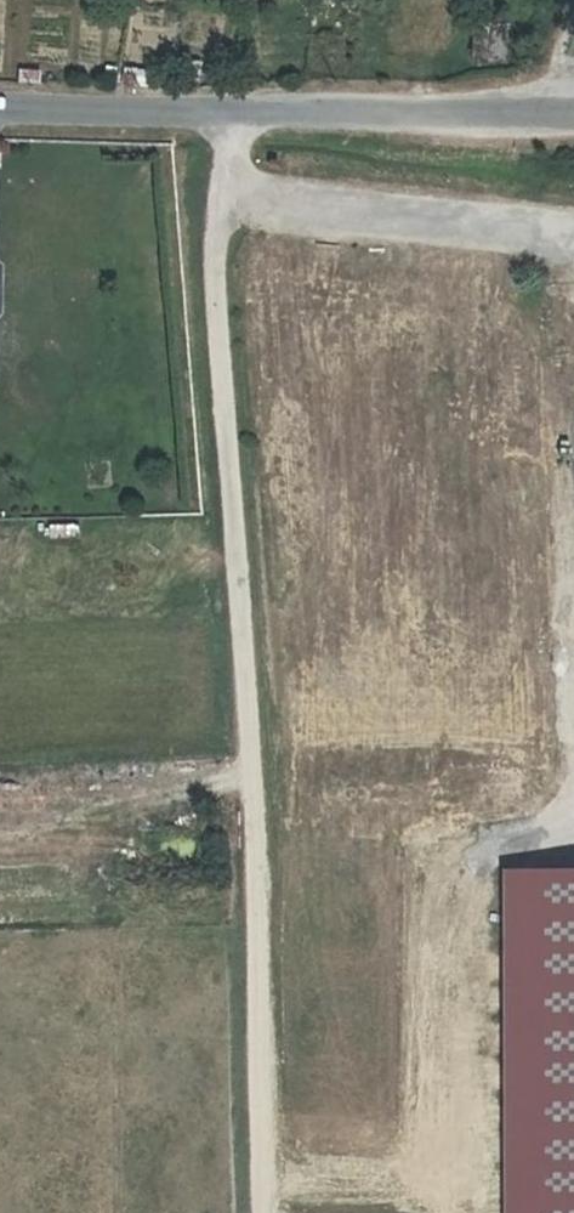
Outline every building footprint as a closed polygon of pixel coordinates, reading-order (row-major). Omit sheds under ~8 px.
[(503,869),(505,1212),(573,1212),(573,868),(503,869)]
